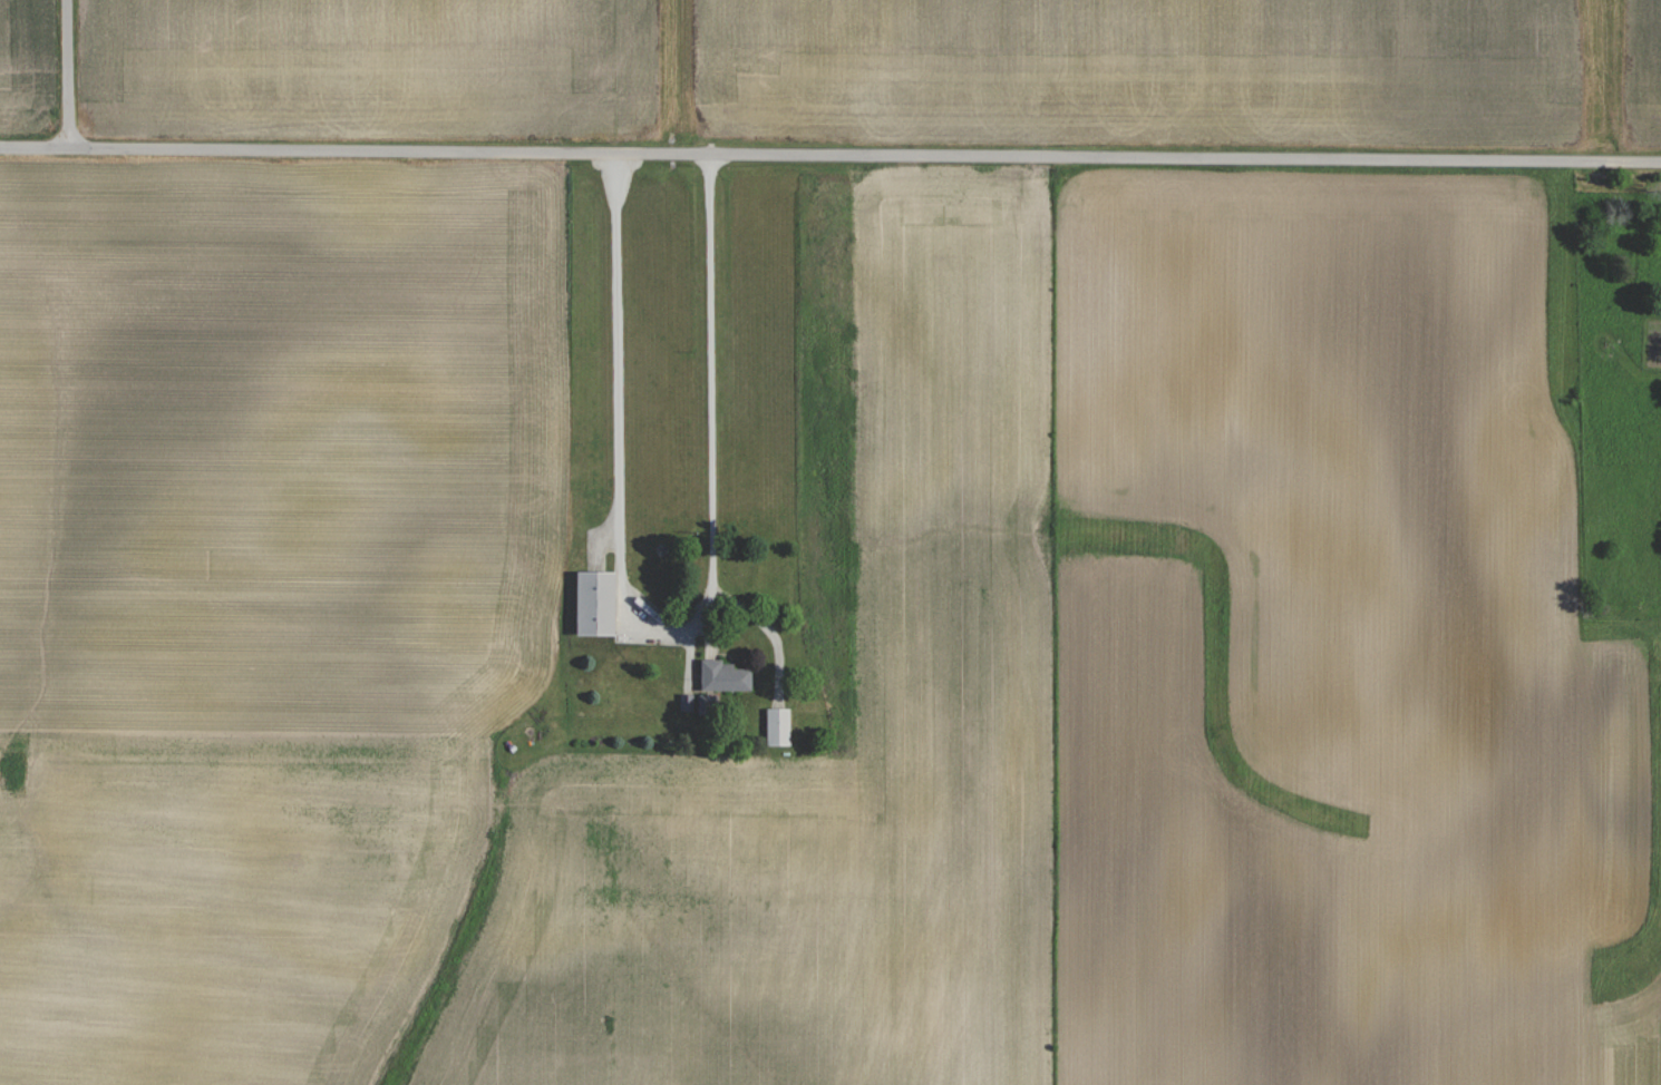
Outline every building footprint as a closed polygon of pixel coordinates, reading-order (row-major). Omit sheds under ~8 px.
[(578,633),(617,634),(618,571),(579,571),(578,633)] [(703,690),(753,689),(753,668),(735,668),(735,660),(702,661),(703,690)] [(700,713),(717,713),(717,694),(699,695),(700,713)] [(792,745),(791,708),(768,708),(768,745),(792,745)]
